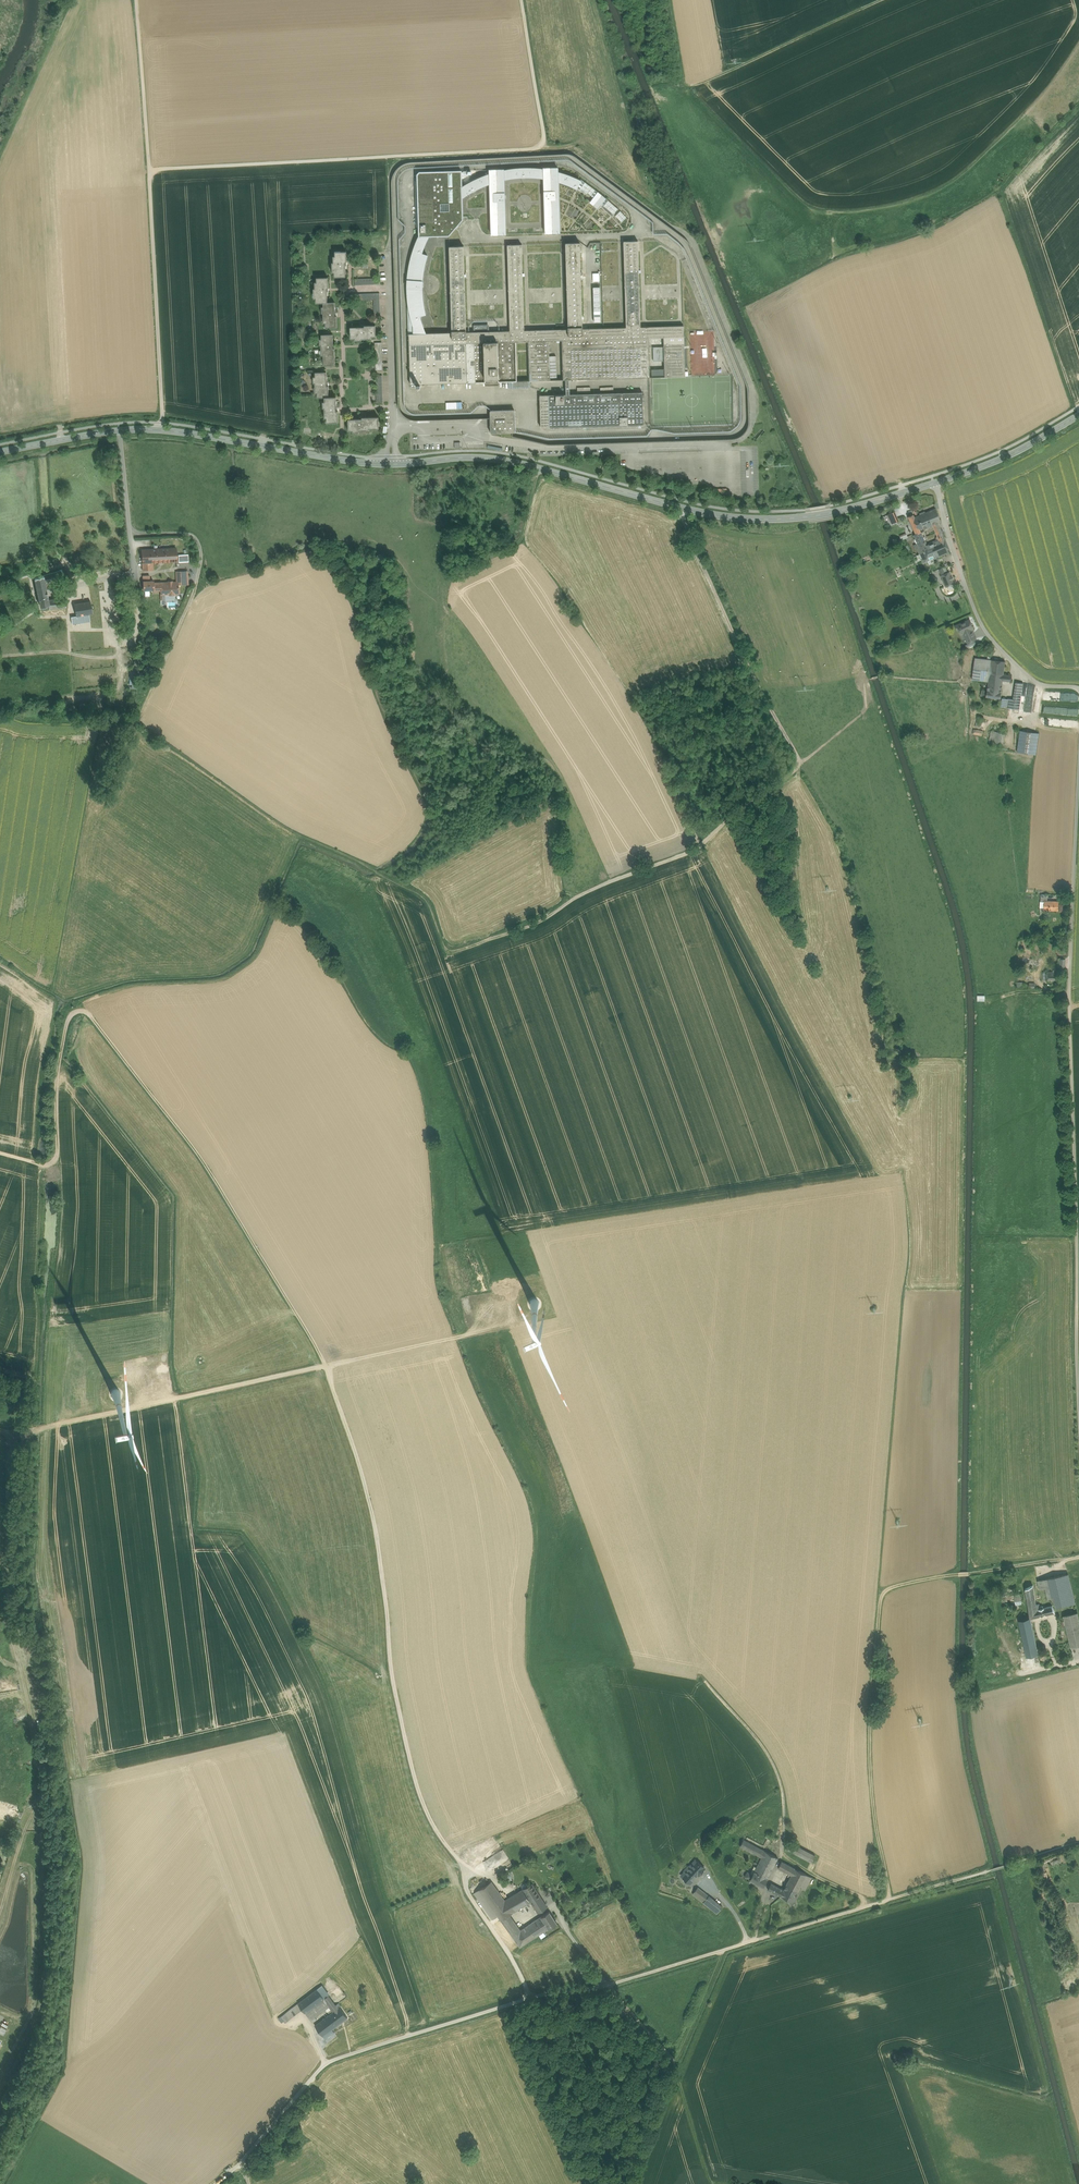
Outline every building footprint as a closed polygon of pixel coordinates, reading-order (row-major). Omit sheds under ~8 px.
[(561,170),(544,170),(544,172),(544,181),(546,237),(563,237),(561,186),(561,175),(561,170)] [(515,171),(506,173),(507,183),(515,181),(525,181),(534,181),(544,181),(544,172),(534,171),(525,171),(515,171)] [(506,172),(490,172),(490,177),(490,188),(492,239),(508,239),(507,183),(506,173),(506,172)] [(464,174),(418,174),(420,240),(431,240),(451,239),(465,222),(465,201),(464,188),(464,174)] [(570,178),(561,175),(561,186),(564,187),(571,189),(579,193),(583,184),(578,181),(570,178)] [(469,186),(464,188),(465,201),(469,198),(477,194),(483,190),(490,188),(490,177),(485,178),(479,181),(474,183),(469,186)] [(597,192),(587,184),(583,190),(593,198),(597,192)] [(608,201),(600,194),(592,205),(600,211),(608,201)] [(620,211),(611,203),(606,208),(616,216),(620,211)] [(628,219),(623,214),(618,218),(623,224),(628,219)] [(408,292),(409,335),(427,334),(426,333),(425,330),(423,324),(422,320),(428,318),(427,316),(426,307),(425,296),(425,289),(426,280),(427,272),(428,265),(430,259),(424,256),(427,250),(428,245),(431,240),(420,240),(418,242),(414,253),(411,265),(408,278),(408,292)] [(524,246),(508,246),(510,331),(491,332),(491,326),(475,326),(475,332),(468,332),(465,248),(450,248),(453,333),(427,334),(409,335),(411,386),(512,383),(512,389),(532,389),(532,382),(566,381),(566,395),(541,396),(542,430),(645,427),(644,394),(573,396),(573,380),(687,377),(685,328),(642,329),(640,243),(625,243),(627,329),(584,330),(582,245),(566,245),(569,330),(526,332),(524,246)] [(347,250),(334,251),(335,255),(333,255),(333,262),(330,262),(330,272),(333,272),(333,277),(345,277),(345,263),(347,263),(347,250)] [(328,277),(316,277),(316,282),(314,282),(314,289),(313,289),(313,298),(315,298),(315,302),(322,302),(327,302),(327,290),(329,290),(328,277)] [(486,317),(484,282),(477,282),(478,317),(486,317)] [(380,293),(349,294),(350,302),(372,301),(373,318),(381,318),(380,293)] [(327,302),(322,302),(322,307),(320,307),(320,313),(322,313),(322,323),(325,323),(325,328),(338,328),(337,315),(335,315),(335,302),(327,302)] [(363,327),(349,327),(350,338),(354,338),(354,341),(361,341),(361,339),(371,339),(371,337),(376,337),(376,325),(363,325),(363,327)] [(333,334),(320,335),(320,339),(318,339),(319,346),(321,345),(321,356),(323,356),(323,365),(336,365),(335,348),(333,348),(333,334)] [(382,342),(374,343),(375,370),(383,370),(382,342)] [(326,371),(313,372),(314,377),(312,377),(312,384),(314,384),(314,394),(316,393),(316,397),(324,397),(329,397),(329,385),(326,385),(326,371)] [(329,397),(324,397),(324,401),(322,401),(322,409),(324,409),(325,419),(326,419),(327,423),(339,423),(339,410),(337,410),(336,396),(329,397)] [(517,413),(491,413),(492,422),(492,437),(514,437),(518,437),(517,413)] [(361,419),(348,419),(348,431),(352,431),(352,432),(358,432),(358,431),(368,430),(368,428),(379,428),(379,417),(361,417),(361,419)] [(936,508),(917,516),(923,529),(932,525),(938,522),(941,521),(936,508)] [(894,512),(888,515),(892,524),(898,521),(894,512)] [(914,517),(913,515),(908,517),(916,534),(921,532),(920,530),(923,529),(917,516),(914,517)] [(938,539),(944,537),(938,522),(932,525),(938,539)] [(926,545),(921,532),(916,534),(914,535),(920,548),(922,547),(921,547),(926,545)] [(938,539),(938,540),(929,544),(935,558),(950,552),(944,537),(938,539)] [(922,547),(928,561),(935,558),(929,544),(926,545),(921,547),(922,547)] [(928,561),(922,547),(920,548),(917,549),(923,563),(928,561)] [(175,550),(138,551),(139,572),(155,571),(155,564),(176,563),(175,550)] [(939,570),(941,576),(948,573),(945,567),(939,570)] [(44,576),(35,579),(40,609),(49,607),(49,611),(65,608),(65,600),(49,600),(46,584),(64,580),(62,572),(44,577),(44,576)] [(173,582),(159,582),(159,591),(159,598),(177,597),(177,587),(187,586),(187,572),(173,572),(173,582)] [(954,583),(949,572),(948,573),(941,576),(946,586),(954,583)] [(143,590),(159,591),(159,582),(151,583),(151,579),(143,582),(143,590)] [(86,609),(74,611),(75,617),(70,617),(72,627),(89,624),(86,609)] [(965,636),(973,633),(972,630),(973,629),(969,620),(958,625),(959,628),(962,634),(964,633),(965,636)] [(973,633),(965,636),(968,642),(976,639),(973,633)] [(989,683),(992,660),(976,658),(973,680),(988,682),(987,683),(989,683)] [(992,660),(989,683),(989,687),(1002,688),(1003,680),(1004,674),(1005,662),(992,660)] [(1014,700),(1021,701),(1023,682),(1016,682),(1014,700)] [(989,691),(988,696),(1001,698),(1002,688),(989,687),(989,691)] [(1003,698),(1001,706),(1008,707),(1009,699),(1010,699),(1003,698)] [(1021,701),(1014,700),(1009,699),(1008,707),(1020,709),(1021,701)] [(974,728),(972,734),(982,735),(983,727),(982,727),(980,726),(980,729),(974,728)] [(1004,731),(991,729),(988,743),(1001,746),(1004,731)] [(1039,733),(1021,731),(1018,751),(1036,754),(1039,733)] [(1058,905),(1058,901),(1048,900),(1045,900),(1044,910),(1058,910),(1058,905)] [(1059,982),(1059,969),(1055,969),(1055,972),(1047,972),(1047,980),(1047,982),(1059,982)] [(1068,1573),(1043,1579),(1045,1587),(1048,1598),(1050,1597),(1056,1607),(1075,1602),(1068,1573)] [(1043,1607),(1037,1609),(1036,1604),(1033,1585),(1025,1588),(1030,1610),(1030,1617),(1055,1611),(1051,1605),(1043,1607)] [(1071,1647),(1078,1645),(1078,1618),(1078,1612),(1063,1616),(1071,1647)] [(1019,1624),(1027,1656),(1038,1653),(1031,1621),(1019,1624)] [(761,1857),(765,1851),(743,1840),(740,1846),(761,1857)] [(815,1856),(791,1843),(788,1850),(812,1863),(815,1856)] [(754,1872),(767,1879),(778,1858),(765,1851),(761,1857),(754,1872)] [(695,1860),(682,1875),(690,1884),(705,1868),(695,1860)] [(791,1875),(795,1868),(781,1861),(778,1867),(791,1875)] [(513,1866),(511,1863),(506,1865),(504,1862),(494,1867),(496,1871),(505,1866),(507,1870),(513,1866)] [(780,1895),(793,1902),(800,1888),(806,1874),(795,1868),(791,1875),(782,1891),(780,1895)] [(750,1879),(763,1886),(767,1879),(754,1872),(753,1874),(750,1879)] [(811,1877),(806,1874),(800,1888),(805,1890),(811,1877)] [(513,1912),(505,1899),(491,1881),(474,1892),(493,1919),(490,1921),(512,1952),(520,1947),(512,1935),(519,1930),(508,1915),(513,1912)] [(531,1901),(538,1912),(547,1907),(532,1884),(523,1889),(531,1901)] [(780,1895),(782,1891),(770,1885),(768,1889),(780,1895)] [(698,1887),(692,1894),(717,1913),(722,1906),(698,1887)] [(513,1912),(531,1901),(523,1889),(505,1899),(513,1912)] [(549,1911),(534,1921),(542,1933),(557,1923),(549,1911)] [(542,1933),(534,1921),(519,1930),(512,1935),(520,1947),(542,1933)] [(321,1986),(298,2003),(303,2009),(313,2022),(317,2019),(316,2017),(325,2011),(328,2015),(338,2008),(335,2005),(321,1986)] [(303,2009),(298,2003),(281,2016),(286,2022),(303,2009)] [(347,2017),(340,2007),(338,2008),(328,2015),(315,2025),(325,2039),(334,2033),(331,2029),(347,2017)]
